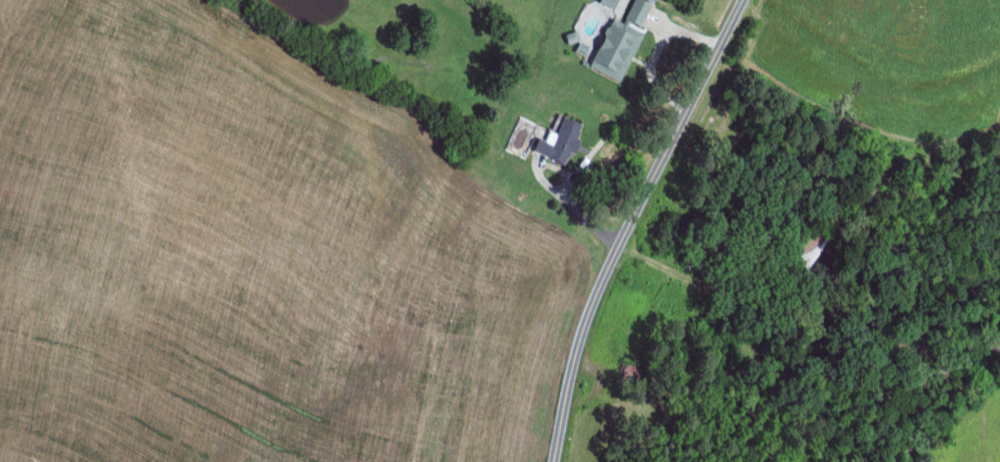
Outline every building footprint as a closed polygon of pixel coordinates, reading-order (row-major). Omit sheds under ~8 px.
[(620,0),(603,0),(602,3),(616,9),(620,0)] [(628,18),(642,25),(654,0),(637,0),(628,18)] [(622,81),(644,34),(614,19),(591,66),(622,81)] [(569,164),(585,124),(559,113),(548,141),(540,137),(535,151),(569,164)]
